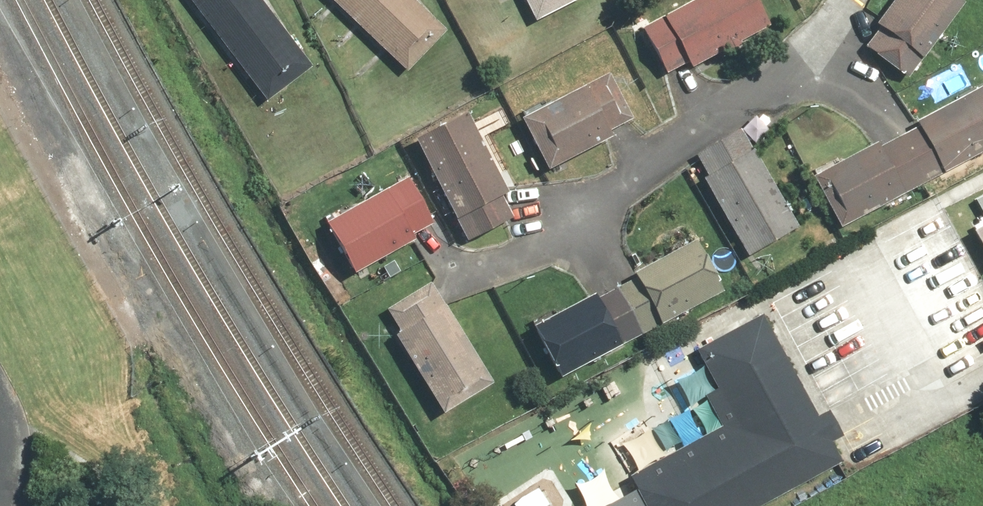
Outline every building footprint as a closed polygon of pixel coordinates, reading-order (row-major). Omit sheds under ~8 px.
[(267,102),(314,66),(263,0),(188,0),(267,102)] [(409,73),(449,32),(415,0),(332,0),(409,73)] [(534,21),(574,0),(524,0),(534,21)] [(641,31),(666,77),(687,65),(689,70),(768,27),(753,0),(698,0),(641,31)] [(875,26),(880,29),(865,49),(909,81),(965,4),(960,0),(894,0),(875,26)] [(608,73),(520,120),(547,171),(613,136),(610,130),(632,118),(608,73)] [(916,121),(943,174),(982,153),(982,86),(916,121)] [(508,198),(466,116),(414,143),(466,242),(512,218),(503,201),(508,198)] [(739,129),(695,155),(707,175),(701,179),(748,257),(798,227),(739,129)] [(877,141),(811,177),(821,195),(832,189),(839,203),(829,209),(839,227),(938,175),(914,129),(880,146),(877,141)] [(412,176),(325,224),(353,275),(416,240),(413,235),(437,222),(412,176)] [(973,232),(982,250),(982,226),(973,232)] [(695,240),(632,274),(661,325),(723,291),(695,240)] [(591,291),(531,326),(559,381),(653,328),(627,282),(596,300),(591,291)] [(400,331),(394,335),(442,413),(492,382),(430,283),(387,310),(400,331)] [(843,466),(765,318),(699,353),(741,434),(604,505),(766,505),(843,466)]
